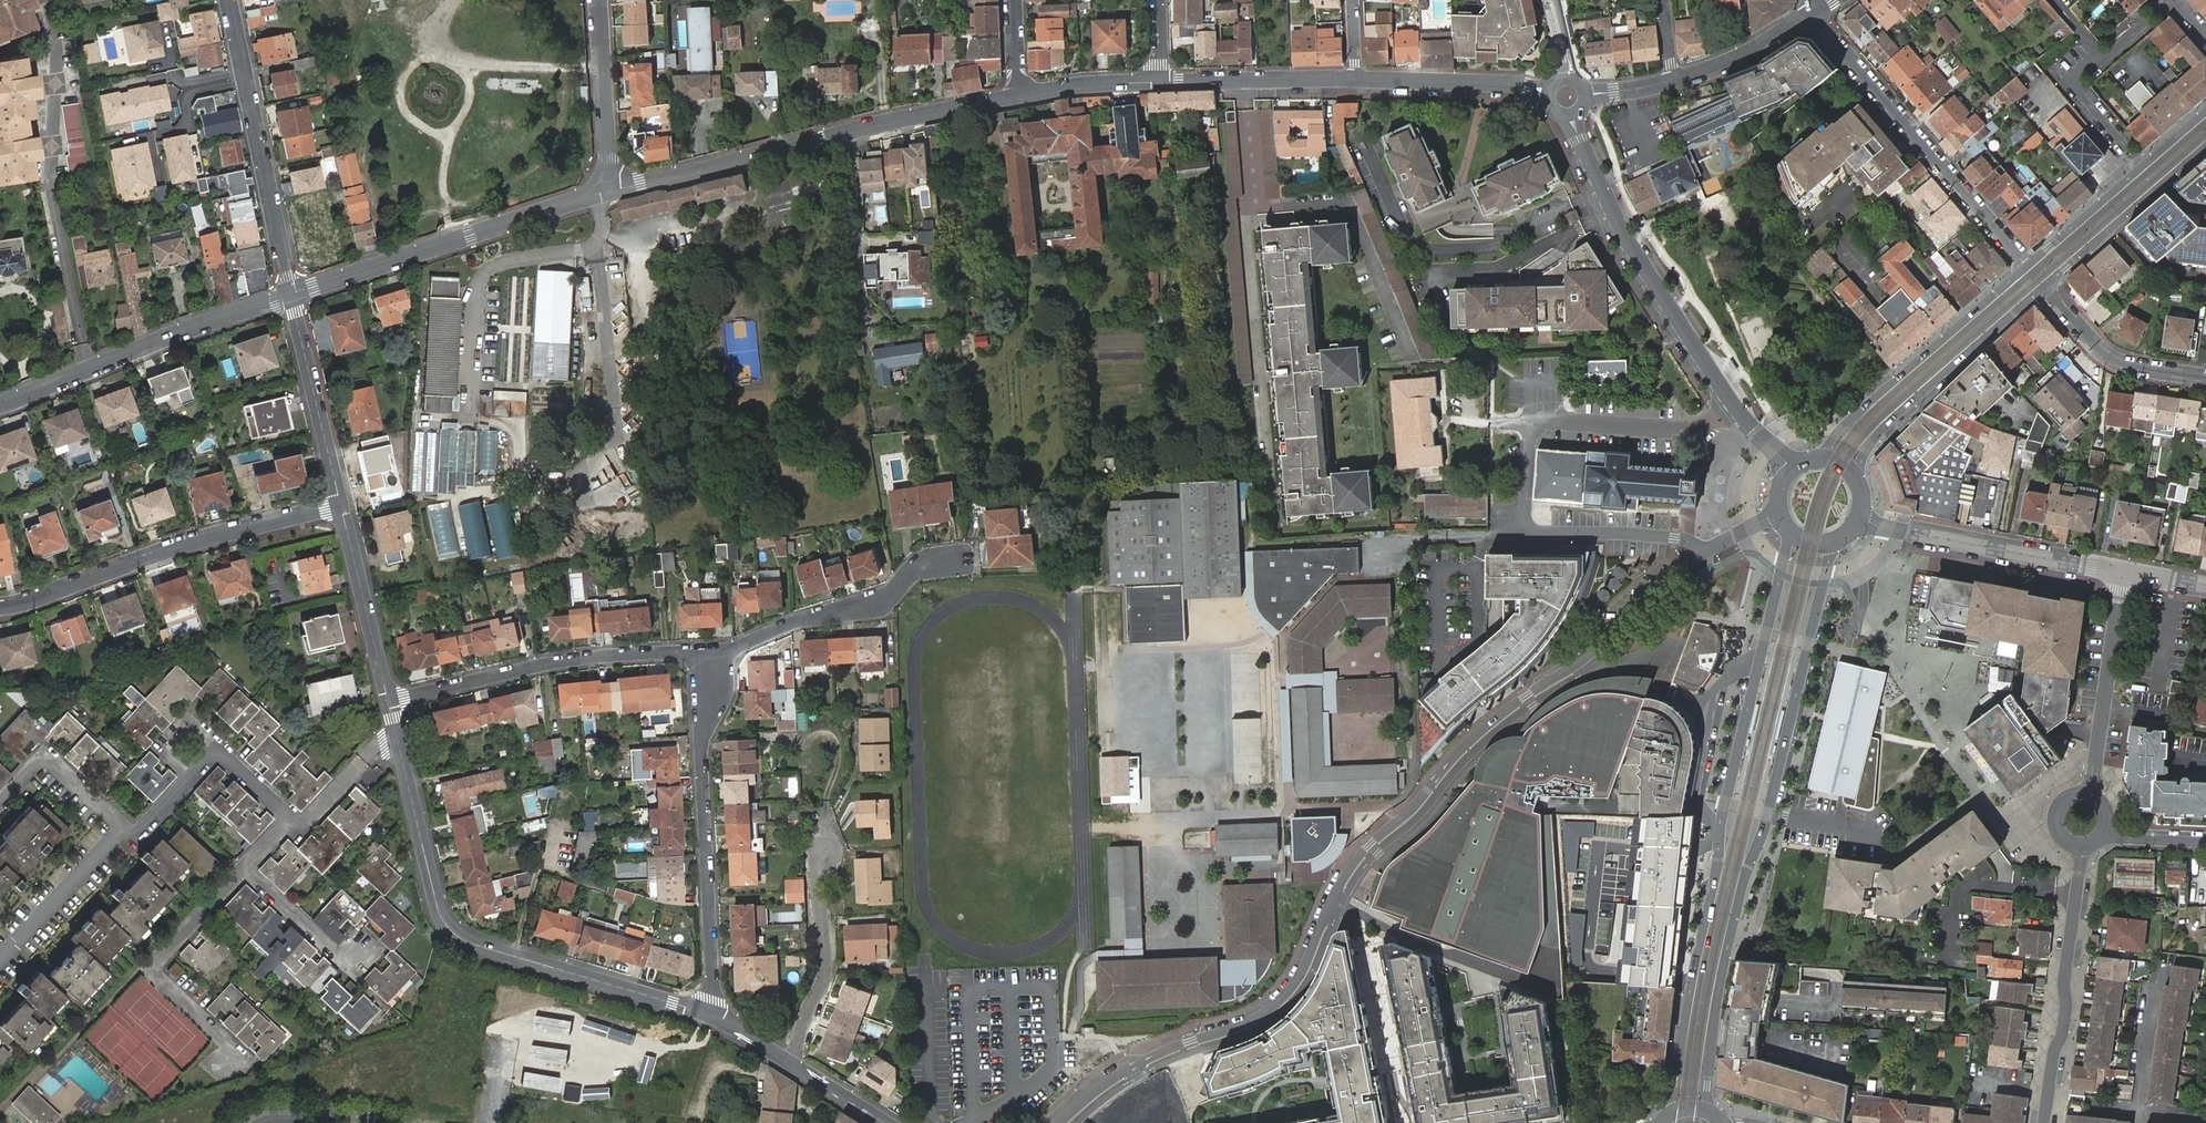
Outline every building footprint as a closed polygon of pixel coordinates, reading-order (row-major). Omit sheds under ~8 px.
[(1,45),(33,32),(26,14),(31,12),(33,11),(29,0),(26,0),(19,2),(18,0),(0,0),(0,43),(1,45)] [(33,11),(38,9),(34,0),(29,0),(33,11)] [(169,3),(171,10),(176,9),(188,7),(187,0),(169,0),(169,3)] [(627,26),(624,26),(625,46),(649,44),(647,0),(625,0),(627,26)] [(895,11),(895,0),(886,0),(887,12),(895,11)] [(999,0),(975,0),(975,4),(969,4),(969,8),(976,8),(1000,6),(999,0)] [(1175,26),(1201,25),(1201,0),(1175,0),(1175,26)] [(1341,8),(1341,0),(1316,0),(1316,1),(1316,8),(1341,8)] [(1453,59),(1515,60),(1518,57),(1522,60),(1528,53),(1521,47),(1525,42),(1532,49),(1538,42),(1534,38),(1538,34),(1530,0),(1486,0),(1489,15),(1452,15),(1453,36),(1453,59)] [(1740,9),(1739,0),(1706,0),(1707,13),(1740,9)] [(1772,0),(1748,0),(1752,35),(1759,32),(1773,23),(1772,0)] [(1797,0),(1772,0),(1773,23),(1791,11),(1797,1),(1797,0)] [(1860,0),(1863,4),(1886,31),(1900,19),(1904,24),(1907,21),(1906,21),(1888,0),(1861,0),(1860,0)] [(1906,21),(1909,18),(1907,17),(1912,12),(1917,18),(1923,13),(1912,0),(1888,0),(1906,21)] [(1923,13),(1928,9),(1925,5),(1920,1),(1921,0),(1912,0),(1923,13)] [(1988,0),(1979,0),(1976,3),(2001,31),(2026,10),(2025,8),(2032,2),(2030,0),(1989,0),(1988,1),(1988,0)] [(2056,23),(2060,20),(2043,0),(2042,0),(2039,3),(2056,23)] [(2130,15),(2147,0),(2125,0),(2120,4),(2130,15)] [(2205,17),(2205,0),(2191,0),(2205,17)] [(173,19),(171,10),(169,3),(157,5),(161,22),(173,19)] [(1091,10),(1090,3),(1076,4),(1077,8),(1077,11),(1091,10)] [(1844,21),(1867,47),(1883,33),(1886,37),(1888,35),(1885,32),(1886,31),(1863,4),(1844,21)] [(1216,5),(1216,19),(1239,19),(1238,5),(1216,5)] [(1255,18),(1255,5),(1247,5),(1248,17),(1255,18)] [(2076,5),(2071,9),(2080,21),(2085,16),(2076,5)] [(247,20),(264,17),(275,14),(274,6),(258,9),(245,12),(247,20)] [(1000,6),(976,8),(976,15),(972,16),(973,31),(968,31),(969,36),(1001,35),(1000,6)] [(1063,19),(1077,18),(1077,11),(1077,8),(1040,10),(1040,20),(1063,19)] [(1610,10),(1585,13),(1587,21),(1610,16),(1610,10)] [(721,97),(720,74),(710,75),(710,70),(712,70),(709,11),(689,12),(692,71),(693,71),(693,75),(674,77),(675,99),(682,98),(682,99),(721,97)] [(887,12),(887,31),(897,32),(895,11),(887,12)] [(38,30),(31,12),(26,14),(33,32),(38,30)] [(179,40),(177,40),(179,52),(198,48),(198,45),(217,40),(213,21),(210,12),(191,16),(195,37),(183,39),(182,36),(178,37),(179,40)] [(1660,60),(1656,26),(1638,28),(1636,12),(1627,13),(1629,26),(1629,31),(1633,63),(1660,60)] [(1386,40),(1392,40),(1391,14),(1375,14),(1375,26),(1375,40),(1364,40),(1365,64),(1387,64),(1386,40)] [(264,17),(247,20),(249,30),(266,26),(264,17)] [(1949,48),(1951,52),(1962,43),(1957,37),(1959,35),(1945,18),(1933,28),(1949,48)] [(2170,18),(2149,36),(2165,55),(2170,50),(2186,37),(2170,18)] [(1062,51),(1064,51),(1063,19),(1040,20),(1041,42),(1028,43),(1028,53),(1062,51)] [(1613,42),(1616,64),(1633,63),(1629,31),(1629,26),(1617,27),(1616,20),(1611,20),(1613,42)] [(2055,35),(2066,26),(2060,20),(2056,23),(2049,29),(2055,35)] [(163,56),(156,22),(123,29),(130,63),(163,56)] [(1108,48),(1126,48),(1125,22),(1094,23),(1095,53),(1108,52),(1108,48)] [(1684,24),(1675,25),(1679,58),(1704,55),(1700,22),(1693,23),(1684,24)] [(714,40),(723,39),(723,28),(723,24),(714,24),(714,40)] [(1239,27),(1240,64),(1250,64),(1250,24),(1239,24),(1239,27)] [(1205,29),(1205,26),(1182,26),(1182,37),(1196,37),(1196,58),(1215,58),(1215,29),(1205,29)] [(1364,26),(1364,40),(1375,40),(1375,26),(1364,26)] [(723,39),(724,47),(731,47),(730,27),(723,28),(723,39)] [(730,27),(731,47),(731,50),(743,50),(742,27),(730,27)] [(1220,64),(1240,64),(1239,27),(1234,27),(1234,42),(1220,42),(1220,64)] [(1318,66),(1340,66),(1339,41),(1334,41),(1321,41),(1321,31),(1321,27),(1316,27),(1316,29),(1318,66)] [(1294,67),(1318,66),(1316,29),(1302,29),(1302,33),(1293,33),(1294,67)] [(901,65),(944,64),(944,61),(943,37),(943,31),(930,31),(930,37),(895,37),(896,52),(900,52),(901,65)] [(1321,41),(1334,41),(1334,31),(1321,31),(1321,41)] [(1883,33),(1867,47),(1882,65),(1902,48),(1899,46),(1886,31),(1885,32),(1888,35),(1886,37),(1883,33)] [(1396,37),(1398,62),(1418,62),(1417,36),(1413,36),(1413,34),(1400,34),(1400,36),(1396,37)] [(283,37),(289,59),(295,58),(290,35),(283,37)] [(959,36),(943,37),(944,61),(960,61),(959,36)] [(1420,36),(1421,69),(1454,69),(1453,59),(1453,36),(1420,36)] [(263,64),(289,59),(283,37),(259,41),(259,44),(260,50),(263,64)] [(2194,67),(2205,58),(2186,37),(2170,50),(2174,55),(2177,58),(2179,57),(2181,59),(2184,56),(2187,61),(2188,60),(2194,67)] [(1789,105),(1790,109),(1839,70),(1814,41),(1799,38),(1769,57),(1789,105)] [(977,60),(1003,59),(1001,39),(973,40),(974,60),(977,60)] [(965,57),(966,61),(974,60),(973,40),(965,57)] [(95,41),(83,44),(87,63),(99,60),(95,41)] [(1521,47),(1528,53),(1532,49),(1525,42),(1521,47)] [(1586,68),(1616,64),(1613,42),(1584,45),(1586,68)] [(198,48),(179,52),(180,57),(199,53),(202,68),(222,65),(218,45),(199,49),(199,47),(198,48)] [(1903,89),(1930,65),(1935,61),(1930,55),(1921,62),(1909,48),(1885,68),(1903,89)] [(2170,50),(2165,55),(2164,55),(2168,60),(2174,55),(2170,50)] [(1028,53),(1029,73),(1050,73),(1050,68),(1062,67),(1062,51),(1028,53)] [(675,67),(674,56),(667,56),(667,67),(675,67)] [(291,71),(316,66),(314,57),(289,62),(291,71)] [(1761,65),(1726,78),(1745,124),(1789,105),(1769,57),(1762,61),(1761,65)] [(2181,79),(2171,67),(2164,73),(2172,83),(2193,107),(2205,97),(2205,59),(2205,58),(2194,67),(2181,79)] [(945,98),(982,90),(978,71),(1003,70),(1003,59),(977,60),(978,62),(972,62),(973,68),(952,72),(955,84),(945,86),(945,98)] [(26,60),(21,61),(24,80),(29,79),(26,60)] [(32,183),(29,165),(34,164),(37,163),(35,151),(24,153),(23,142),(25,142),(23,123),(28,122),(30,122),(28,102),(33,102),(35,101),(33,88),(22,90),(21,80),(24,80),(21,61),(0,65),(0,89),(1,94),(0,94),(0,147),(2,156),(0,156),(0,187),(32,183)] [(633,79),(633,110),(654,107),(652,86),(651,65),(626,66),(627,80),(633,79)] [(1924,114),(1952,90),(1930,65),(1903,89),(1924,114)] [(858,94),(858,66),(843,66),(843,72),(818,73),(818,67),(808,67),(809,93),(818,92),(818,95),(827,94),(836,93),(844,93),(845,95),(858,94)] [(1953,76),(1959,83),(1969,74),(1963,67),(1953,76)] [(197,68),(184,72),(185,79),(199,76),(197,68)] [(317,71),(321,88),(328,86),(324,69),(317,71)] [(297,94),(291,71),(271,76),(272,83),(271,84),(270,85),(269,86),(269,87),(269,88),(269,89),(270,90),(271,91),(272,91),(273,91),(274,91),(275,98),(297,94)] [(740,95),(766,94),(766,96),(779,96),(777,73),(739,74),(740,95)] [(31,79),(33,88),(35,101),(40,101),(37,78),(31,79)] [(2018,78),(2002,92),(2012,104),(2028,91),(2018,78)] [(29,79),(24,80),(21,80),(22,90),(33,88),(31,79),(29,79)] [(2140,83),(2126,94),(2143,113),(2162,135),(2193,107),(2172,83),(2154,99),(2140,83)] [(164,85),(101,98),(107,124),(169,111),(164,85)] [(583,113),(591,113),(589,86),(582,86),(583,113)] [(1215,90),(1141,92),(1138,99),(1116,100),(1114,93),(1087,93),(1076,96),(1057,100),(1059,118),(1018,122),(1005,124),(1002,124),(1004,143),(1007,143),(1019,253),(1037,250),(1036,240),(1030,240),(1020,146),(1078,140),(1087,234),(1079,235),(1080,246),(1104,244),(1097,172),(1102,172),(1103,176),(1113,175),(1113,170),(1122,170),(1123,179),(1157,175),(1157,166),(1169,165),(1167,149),(1156,149),(1156,139),(1146,140),(1145,125),(1139,125),(1138,101),(1150,101),(1151,108),(1186,108),(1187,116),(1198,116),(1194,107),(1216,107),(1215,90)] [(223,92),(223,103),(233,103),(233,92),(223,92)] [(1639,214),(1699,187),(1695,178),(1702,174),(1690,148),(1743,125),(1731,95),(1671,122),(1685,157),(1626,185),(1639,214)] [(324,103),(323,96),(307,100),(308,107),(324,103)] [(1991,101),(1987,97),(1982,102),(1985,106),(1991,101)] [(1948,137),(1975,114),(1971,110),(1967,114),(1954,98),(1929,119),(1943,137),(1945,135),(1948,137)] [(2115,101),(2108,107),(2124,126),(2132,120),(2115,101)] [(36,121),(33,102),(28,102),(30,122),(36,121)] [(1356,117),(1357,104),(1334,104),(1335,117),(1330,117),(1330,122),(1335,123),(1336,134),(1342,134),(1342,138),(1346,138),(1344,118),(1356,117)] [(1856,107),(1862,114),(1865,111),(1859,104),(1856,107)] [(63,108),(71,157),(67,158),(70,174),(88,172),(77,106),(63,108)] [(648,162),(670,160),(669,149),(674,149),(671,106),(652,108),(643,109),(644,119),(662,117),(663,134),(668,134),(669,141),(655,142),(655,135),(635,137),(636,153),(648,162)] [(1135,106),(1112,107),(1116,145),(1117,160),(1141,158),(1139,143),(1135,106)] [(1880,196),(1897,182),(1910,170),(1901,160),(1883,138),(1879,134),(1876,136),(1864,122),(1867,120),(1862,114),(1856,107),(1836,124),(1834,122),(1830,126),(1821,133),(1819,130),(1805,142),(1793,152),(1774,168),(1775,172),(1785,182),(1782,185),(1782,189),(1796,204),(1849,160),(1880,196)] [(242,132),(237,108),(200,116),(205,139),(242,132)] [(283,140),(311,134),(305,108),(277,114),(283,140)] [(1273,109),(1273,108),(1258,109),(1267,197),(1281,196),(1281,195),(1276,152),(1273,109)] [(644,119),(643,109),(633,110),(629,111),(631,120),(644,119)] [(1235,109),(1225,110),(1226,122),(1235,121),(1235,109)] [(1323,109),(1273,109),(1276,152),(1327,152),(1323,109)] [(1003,110),(992,112),(993,119),(1004,117),(1003,110)] [(2057,138),(2048,146),(2076,177),(2078,179),(2104,156),(2064,111),(2047,126),(2057,138)] [(988,113),(971,116),(973,125),(990,122),(988,113)] [(2126,128),(2145,150),(2162,135),(2143,113),(2126,128)] [(1985,127),(1975,114),(1948,137),(1939,144),(1951,158),(1966,144),(1975,136),(1985,127)] [(1017,116),(1004,117),(1005,124),(1018,122),(1017,116)] [(1876,136),(1879,134),(1867,120),(1864,122),(1876,136)] [(1241,196),(1235,121),(1226,122),(1222,122),(1228,197),(1241,196)] [(923,125),(923,130),(925,149),(931,148),(930,136),(936,135),(936,132),(935,123),(923,125)] [(1828,123),(1819,130),(1821,133),(1830,126),(1828,123)] [(1980,142),(1995,129),(1990,123),(1985,127),(1975,136),(1980,142)] [(1409,126),(1383,139),(1387,147),(1390,154),(1386,157),(1406,200),(1411,198),(1414,205),(1419,214),(1445,201),(1443,196),(1438,185),(1442,183),(1438,175),(1435,168),(1439,166),(1433,153),(1429,156),(1426,148),(1422,141),(1417,143),(1412,132),(1409,126)] [(1211,153),(1220,153),(1218,128),(1199,129),(1200,143),(1210,143),(1211,153)] [(1417,130),(1412,132),(1417,143),(1422,141),(1417,130)] [(315,154),(311,134),(283,140),(287,160),(315,154)] [(663,134),(655,135),(655,142),(669,141),(668,134),(663,134)] [(2044,140),(2038,134),(2015,154),(2021,161),(2044,140)] [(187,135),(162,140),(170,184),(195,179),(187,135)] [(1883,138),(1901,160),(1905,156),(1886,135),(1883,138)] [(1972,151),(1979,159),(1988,152),(1980,142),(1975,136),(1966,144),(1972,151)] [(1790,149),(1793,152),(1805,142),(1802,138),(1790,149)] [(35,151),(37,163),(43,162),(39,139),(33,140),(35,151)] [(31,141),(25,142),(23,142),(24,153),(35,151),(33,140),(31,141)] [(1079,235),(1087,234),(1078,140),(1020,146),(1030,240),(1036,240),(1052,238),(1064,237),(1079,235)] [(220,145),(225,166),(242,163),(237,142),(220,145)] [(146,143),(109,150),(118,196),(155,188),(146,143)] [(911,147),(903,148),(906,187),(926,185),(922,143),(911,144),(911,147)] [(1349,169),(1356,165),(1347,143),(1339,146),(1349,169)] [(1966,144),(1951,158),(1956,165),(1972,151),(1966,144)] [(336,158),(354,154),(352,145),(334,149),(336,157),(336,158)] [(336,157),(334,149),(334,148),(320,151),(323,160),(336,157)] [(890,151),(880,152),(883,180),(905,179),(903,148),(889,149),(890,151)] [(867,158),(859,159),(861,190),(883,188),(883,180),(880,152),(880,149),(867,151),(867,158)] [(1529,156),(1532,161),(1542,156),(1540,151),(1529,156)] [(1979,159),(1964,173),(1976,187),(2001,166),(1988,152),(1979,159)] [(1501,169),(1486,176),(1488,181),(1478,186),(1473,188),(1485,215),(1492,212),(1500,208),(1503,214),(1547,193),(1544,187),(1553,183),(1560,181),(1547,153),(1542,156),(1532,161),(1529,156),(1523,159),(1515,164),(1512,159),(1499,165),(1501,169)] [(358,258),(376,252),(354,154),(336,158),(338,167),(342,185),(358,258)] [(1869,206),(1880,196),(1849,160),(1796,204),(1805,215),(1815,206),(1846,181),(1860,196),(1869,206)] [(2177,186),(2192,202),(2205,204),(2205,160),(2177,186)] [(1177,165),(1178,179),(1211,176),(1211,162),(1177,165)] [(2017,176),(2005,162),(2001,166),(2012,180),(2017,176)] [(1905,190),(1926,171),(1919,163),(1910,170),(1897,182),(1905,190)] [(2012,180),(2001,166),(1976,187),(1981,193),(1999,178),(2005,187),(2012,180)] [(295,195),(324,189),(319,169),(292,175),(294,184),(292,184),(295,195)] [(221,175),(222,179),(226,178),(230,197),(248,193),(247,186),(245,178),(244,171),(221,175)] [(619,200),(620,211),(623,221),(748,190),(744,175),(667,193),(659,191),(619,200)] [(1476,181),(1478,186),(1488,181),(1486,176),(1476,181)] [(1951,200),(1932,177),(1911,194),(1919,203),(1925,199),(1936,212),(1951,200)] [(2051,195),(2070,216),(2092,196),(2078,179),(2076,177),(2070,182),(2072,184),(2061,192),(2059,189),(2051,195)] [(199,191),(208,190),(206,178),(198,179),(199,191)] [(222,179),(226,198),(230,197),(226,178),(222,179)] [(1981,193),(1988,201),(2002,189),(2005,187),(1999,178),(1981,193)] [(2023,213),(2044,238),(2055,229),(2023,192),(2012,180),(2005,187),(2002,189),(2018,208),(2023,213)] [(1846,181),(1815,206),(1830,224),(1860,196),(1846,181)] [(1442,183),(1438,185),(1443,196),(1446,194),(1442,183)] [(1554,184),(1553,183),(1544,187),(1547,193),(1551,189),(1553,187),(1554,184)] [(2023,192),(2055,229),(2070,216),(2051,195),(2048,191),(2039,198),(2029,187),(2023,192)] [(2205,267),(2205,228),(2199,227),(2166,191),(2124,228),(2157,265),(2165,257),(2170,263),(2205,267)] [(886,201),(886,192),(872,192),(872,201),(886,201)] [(230,197),(226,198),(226,201),(229,201),(230,203),(227,204),(232,225),(254,220),(248,193),(230,197)] [(1234,197),(1221,198),(1237,384),(1251,383),(1234,197)] [(1413,206),(1414,205),(1411,198),(1406,200),(1408,203),(1411,205),(1413,206)] [(1970,223),(1951,200),(1936,212),(1925,222),(1944,244),(1970,223)] [(2014,221),(2023,213),(2018,208),(2009,216),(2014,221)] [(1568,212),(1573,221),(1580,218),(1575,209),(1568,212)] [(1293,226),(1292,210),(1275,211),(1276,227),(1293,226)] [(2030,250),(2044,238),(2023,213),(2014,221),(2009,216),(2004,220),(2030,250)] [(935,228),(935,220),(924,219),(924,228),(935,228)] [(235,252),(260,247),(254,220),(232,225),(237,248),(235,248),(235,252)] [(1276,227),(1263,228),(1264,234),(1262,238),(1262,244),(1263,247),(1265,251),(1268,251),(1268,258),(1266,258),(1267,290),(1273,290),(1274,302),(1268,303),(1269,310),(1275,309),(1276,322),(1270,323),(1274,361),(1276,361),(1277,369),(1274,369),(1275,375),(1278,375),(1278,382),(1276,382),(1279,422),(1284,422),(1285,434),(1281,435),(1281,441),(1285,441),(1286,454),(1282,453),(1284,485),(1288,486),(1288,493),(1285,494),(1284,497),(1284,501),(1285,507),(1287,511),(1287,515),(1359,510),(1358,504),(1373,502),(1370,475),(1356,476),(1355,471),(1331,473),(1331,474),(1324,475),(1320,475),(1319,466),(1324,466),(1318,394),(1312,394),(1311,386),(1317,385),(1324,385),(1324,387),(1348,385),(1348,380),(1362,379),(1360,352),(1346,353),(1345,348),(1321,349),(1321,352),(1313,353),(1309,353),(1307,345),(1312,344),(1306,274),(1302,273),(1301,264),(1306,264),(1313,263),(1313,265),(1338,264),(1336,258),(1351,256),(1348,228),(1335,229),(1334,223),(1293,226),(1276,227)] [(921,230),(921,243),(937,242),(937,229),(921,230)] [(150,237),(151,244),(182,238),(181,230),(150,237)] [(220,304),(231,301),(227,283),(226,276),(222,259),(221,255),(216,232),(199,235),(206,267),(214,265),(215,274),(213,274),(220,304)] [(71,239),(81,290),(115,284),(110,262),(85,267),(82,256),(84,255),(81,237),(71,239)] [(1064,237),(1052,238),(1054,248),(1066,247),(1064,237)] [(182,238),(151,244),(157,269),(187,262),(182,238)] [(1890,276),(1937,331),(1958,313),(1934,286),(1926,293),(1902,264),(1916,253),(1904,239),(1891,250),(1877,262),(1890,276)] [(1957,239),(1951,244),(1957,251),(1959,253),(1965,248),(1957,239)] [(11,276),(11,274),(25,272),(21,240),(0,242),(0,276),(1,277),(11,276)] [(1985,284),(1988,287),(2009,269),(1985,241),(1971,254),(1964,260),(1985,284)] [(2084,264),(2103,286),(2107,290),(2130,268),(2109,243),(2084,264)] [(117,258),(130,255),(127,244),(115,246),(117,258)] [(1567,286),(1550,286),(1552,329),(1562,329),(1562,324),(1568,324),(1568,328),(1591,328),(1591,324),(1598,323),(1598,327),(1607,327),(1607,313),(1627,302),(1622,295),(1618,297),(1599,266),(1603,264),(1591,244),(1570,253),(1571,271),(1566,271),(1567,286)] [(1874,257),(1877,262),(1891,250),(1888,246),(1874,257)] [(245,272),(264,268),(260,247),(235,252),(221,255),(222,259),(238,256),(237,255),(241,254),(245,272)] [(1814,279),(1833,262),(1821,248),(1802,265),(1814,279)] [(1964,260),(1971,254),(1965,248),(1959,253),(1964,260)] [(85,267),(110,262),(108,250),(84,255),(82,256),(85,267)] [(1977,291),(1985,284),(1964,260),(1959,253),(1957,251),(1944,261),(1961,280),(1965,276),(1977,291)] [(920,283),(918,259),(918,252),(864,254),(866,288),(878,288),(877,280),(908,279),(908,283),(920,283)] [(134,337),(146,332),(134,279),(151,276),(149,268),(133,272),(130,255),(117,258),(134,337)] [(927,258),(918,259),(920,283),(928,282),(927,258)] [(1963,308),(1980,294),(1977,291),(1965,276),(1961,280),(1944,261),(1938,268),(1935,265),(1930,269),(1940,281),(1963,308)] [(2084,264),(2066,279),(2085,301),(2103,286),(2084,264)] [(244,275),(248,295),(257,292),(266,290),(268,285),(264,268),(245,272),(241,273),(242,276),(244,275)] [(1844,275),(1839,268),(1833,273),(1839,280),(1844,275)] [(569,380),(574,272),(538,271),(533,378),(569,380)] [(583,298),(592,297),(591,276),(581,277),(583,298)] [(1937,331),(1890,276),(1881,284),(1885,288),(1885,289),(1892,297),(1876,311),(1894,332),(1912,353),(1937,331)] [(436,308),(455,310),(456,280),(428,278),(426,322),(436,322),(436,308)] [(1934,286),(1958,313),(1963,308),(1940,281),(1934,286)] [(231,301),(239,298),(235,282),(227,283),(231,301)] [(1878,349),(1894,369),(1912,353),(1894,332),(1876,311),(1853,285),(1846,290),(1852,297),(1846,303),(1874,336),(1881,330),(1889,340),(1878,349)] [(1450,290),(1452,329),(1535,325),(1534,287),(1450,290)] [(373,296),(381,322),(396,316),(393,306),(405,303),(400,288),(373,296)] [(2107,306),(2115,314),(2122,308),(2115,299),(2107,306)] [(2035,305),(2019,321),(2040,346),(2047,354),(2048,356),(2057,348),(2054,345),(2048,339),(2056,332),(2056,331),(2035,305)] [(57,330),(66,328),(62,308),(52,310),(57,330)] [(426,322),(423,376),(452,378),(455,310),(436,308),(436,322),(426,322)] [(362,345),(353,309),(325,316),(333,351),(362,345)] [(2116,334),(2136,344),(2146,325),(2127,314),(2116,334)] [(2163,348),(2191,352),(2195,321),(2167,318),(2163,348)] [(2019,321),(2002,336),(2022,359),(2040,381),(2047,374),(2037,362),(2047,354),(2040,346),(2019,321)] [(1423,327),(1411,331),(1419,360),(1436,359),(1423,327)] [(2062,338),(2056,332),(2048,339),(2054,345),(2062,338)] [(943,350),(942,334),(927,335),(928,351),(943,350)] [(274,364),(264,336),(235,346),(245,375),(274,364)] [(973,346),(985,345),(984,336),(973,336),(973,346)] [(2002,336),(1985,351),(2005,375),(2022,359),(2002,336)] [(923,342),(873,348),(878,387),(891,385),(889,367),(925,363),(923,342)] [(1985,351),(1935,399),(1974,420),(1994,401),(1996,403),(2014,385),(2005,375),(1985,351)] [(1627,383),(1626,361),(1584,363),(1585,385),(1627,383)] [(152,397),(174,389),(179,403),(193,398),(180,364),(145,377),(152,397)] [(423,376),(421,405),(450,407),(452,378),(423,376)] [(1435,377),(1391,380),(1398,468),(1442,464),(1441,444),(1434,444),(1432,427),(1436,425),(1435,417),(1431,415),(1430,397),(1437,396),(1435,377)] [(2049,384),(2035,398),(2065,429),(2054,439),(2063,449),(2086,427),(2079,420),(2090,409),(2063,380),(2054,389),(2049,384)] [(103,421),(135,409),(125,384),(93,396),(103,421)] [(366,404),(371,403),(368,387),(363,388),(366,404)] [(376,425),(371,403),(366,404),(363,388),(343,393),(352,430),(376,425)] [(495,391),(495,415),(509,415),(510,400),(528,400),(528,392),(495,391)] [(2157,396),(2135,392),(2135,398),(2134,402),(2130,427),(2152,431),(2157,396)] [(278,394),(272,395),(280,429),(287,427),(278,394)] [(2106,423),(2130,427),(2134,402),(2124,400),(2124,397),(2110,394),(2106,423)] [(280,429),(272,395),(247,401),(256,433),(256,435),(280,429)] [(2176,426),(2180,399),(2157,396),(2152,431),(2174,435),(2176,426)] [(1974,420),(1935,399),(1921,412),(1971,435),(1986,442),(1988,434),(1982,431),(1985,426),(1974,420)] [(2197,429),(2201,403),(2180,399),(2176,426),(2197,429)] [(256,433),(247,401),(241,403),(249,435),(256,433)] [(2201,403),(2197,429),(2196,438),(2205,440),(2205,404),(2201,403)] [(51,442),(84,430),(75,407),(43,419),(51,442)] [(1883,508),(1954,522),(1958,502),(1961,486),(1962,481),(1968,482),(1970,474),(1965,472),(1971,455),(1964,451),(1971,435),(1921,412),(1904,429),(1869,465),(1871,468),(1873,471),(1875,474),(1877,478),(1879,481),(1880,485),(1881,489),(1882,494),(1882,497),(1883,504),(1883,508)] [(2038,413),(2026,437),(2044,442),(2049,427),(2038,413)] [(12,461),(33,454),(22,426),(2,433),(3,436),(0,437),(0,462),(11,458),(12,461)] [(1988,434),(1986,442),(1981,465),(2008,471),(2015,435),(1990,429),(1988,434)] [(474,486),(476,431),(440,430),(437,493),(455,494),(456,485),(474,486)] [(496,470),(497,431),(480,431),(479,469),(496,470)] [(2023,452),(2034,454),(2039,455),(2044,442),(2026,437),(2023,452)] [(395,456),(393,447),(363,454),(372,492),(388,488),(385,475),(394,473),(391,457),(395,456)] [(1549,460),(1550,451),(1538,449),(1538,450),(1537,460),(1549,460)] [(1548,492),(1547,503),(1585,504),(1585,508),(1639,511),(1640,496),(1684,498),(1684,505),(1698,506),(1699,486),(1700,464),(1686,464),(1686,471),(1631,469),(1632,453),(1588,450),(1588,453),(1550,451),(1549,460),(1537,460),(1535,492),(1548,492)] [(2105,453),(2091,450),(2088,466),(2102,469),(2103,463),(2105,453)] [(301,479),(295,459),(293,451),(271,457),(273,465),(274,469),(252,474),(253,482),(256,492),(301,479)] [(2023,452),(2021,465),(2031,468),(2034,454),(2023,452)] [(1124,468),(1122,454),(1112,456),(1114,469),(1124,468)] [(12,461),(11,458),(0,462),(0,466),(12,461)] [(2134,463),(2125,461),(2124,466),(2123,473),(2132,475),(2134,463)] [(2124,466),(2103,463),(2102,469),(2105,469),(2113,471),(2123,473),(2124,466)] [(2103,483),(2110,484),(2113,471),(2105,469),(2103,483)] [(192,507),(225,500),(218,471),(186,479),(192,507)] [(2121,486),(2123,473),(2113,471),(2110,484),(2121,486)] [(2201,474),(2191,473),(2189,487),(2198,489),(2201,474)] [(1237,477),(1178,479),(1178,480),(1178,494),(1183,597),(1241,594),(1241,574),(1237,477)] [(1178,480),(1139,482),(1139,496),(1178,494),(1178,480)] [(1999,524),(2007,481),(2003,480),(1995,523),(1999,524)] [(949,483),(916,486),(917,488),(921,522),(948,518),(945,495),(951,494),(949,483)] [(2179,485),(2170,483),(2167,499),(2175,500),(2179,485)] [(2076,489),(2051,484),(2050,493),(2044,523),(2069,527),(2076,489)] [(138,517),(159,510),(160,513),(171,510),(163,485),(131,495),(138,517)] [(2185,503),(2189,487),(2179,485),(2175,500),(2185,503)] [(1975,488),(1961,486),(1958,502),(1971,504),(1972,504),(1975,488)] [(2098,490),(2076,486),(2076,489),(2069,527),(2091,531),(2097,499),(2098,490)] [(921,522),(917,488),(890,491),(894,525),(921,522)] [(2021,518),(2044,523),(2050,493),(2026,489),(2021,518)] [(1535,502),(1547,503),(1548,492),(1535,492),(1534,502),(1535,502)] [(1487,493),(1425,493),(1425,516),(1487,516),(1487,493)] [(1030,531),(1026,494),(984,500),(988,536),(989,536),(1030,531)] [(1183,597),(1178,494),(1139,496),(1120,497),(1120,499),(1106,499),(1110,582),(1125,581),(1127,641),(1185,639),(1183,597)] [(98,538),(117,531),(106,499),(76,509),(86,537),(97,533),(98,538)] [(521,554),(510,501),(488,506),(499,558),(521,554)] [(461,555),(450,502),(428,506),(439,559),(461,555)] [(491,555),(480,502),(459,507),(470,560),(491,555)] [(1970,508),(1971,504),(1958,502),(1954,522),(1968,525),(1969,520),(1960,518),(1962,507),(1970,508)] [(2134,540),(2140,506),(2119,502),(2112,536),(2134,540)] [(2164,510),(2140,506),(2134,540),(2154,544),(2158,526),(2162,526),(2164,510)] [(372,516),(384,561),(398,557),(394,543),(397,542),(394,530),(406,527),(402,510),(372,516)] [(32,552),(61,543),(50,511),(37,515),(40,524),(24,528),(32,552)] [(9,568),(0,521),(0,569),(9,568)] [(2198,553),(2204,527),(2182,523),(2176,549),(2198,553)] [(1034,561),(1031,532),(1030,531),(989,536),(991,561),(1022,558),(1023,562),(1034,561)] [(406,546),(413,545),(411,532),(404,533),(406,546)] [(786,540),(785,535),(776,535),(777,553),(786,553),(786,540)] [(736,543),(726,544),(727,559),(737,558),(736,543)] [(727,559),(726,544),(715,545),(716,560),(727,559)] [(1358,545),(1252,550),(1253,589),(1253,592),(1254,598),(1256,605),(1259,612),(1267,620),(1279,630),(1333,572),(1358,571),(1358,545)] [(872,549),(847,556),(849,560),(854,578),(879,570),(872,549)] [(1253,589),(1252,550),(1244,550),(1246,596),(1247,602),(1248,608),(1251,613),(1254,617),(1257,622),(1273,636),(1279,630),(1267,620),(1259,612),(1256,605),(1254,598),(1253,592),(1253,589)] [(297,571),(302,592),(327,585),(319,552),(294,558),(288,560),(292,573),(297,571)] [(662,570),(661,553),(652,554),(654,585),(663,585),(662,570)] [(672,553),(661,553),(662,570),(673,569),(672,553)] [(1504,625),(1444,676),(1419,699),(1421,747),(1432,748),(1447,731),(1452,726),(1463,717),(1488,695),(1495,690),(1504,684),(1532,660),(1550,640),(1560,626),(1570,611),(1580,588),(1592,555),(1569,555),(1487,555),(1486,590),(1489,590),(1500,598),(1504,625)] [(212,594),(230,589),(243,586),(236,558),(227,560),(228,565),(206,571),(212,594)] [(631,558),(622,559),(623,566),(632,565),(631,558)] [(824,567),(821,558),(795,566),(804,594),(830,585),(824,567)] [(623,566),(622,559),(612,560),(613,568),(623,566)] [(830,585),(854,578),(849,560),(824,567),(830,585)] [(781,603),(779,573),(777,567),(758,568),(758,579),(759,587),(760,604),(781,603)] [(523,589),(520,571),(509,573),(512,591),(523,589)] [(182,575),(150,585),(159,611),(190,600),(182,575)] [(760,604),(759,587),(749,588),(748,579),(738,580),(740,608),(760,607),(760,604)] [(758,579),(748,579),(749,588),(759,587),(758,579)] [(1951,628),(2029,643),(2021,698),(2047,732),(2067,718),(2084,606),(1946,579),(1940,612),(1951,628)] [(1289,636),(1291,672),(1315,670),(1314,654),(1320,654),(1319,647),(1349,615),(1389,614),(1388,584),(1336,586),(1289,636)] [(427,599),(438,597),(436,585),(424,588),(427,599)] [(682,625),(701,623),(699,586),(699,585),(686,585),(687,604),(681,604),(682,625)] [(699,586),(701,623),(720,622),(718,585),(699,586)] [(417,587),(413,588),(415,602),(427,599),(423,586),(417,587)] [(232,596),(230,589),(212,594),(214,601),(232,596)] [(130,591),(98,603),(108,629),(139,617),(130,591)] [(629,628),(627,608),(609,609),(608,595),(597,596),(598,609),(600,627),(608,626),(608,630),(629,628)] [(645,598),(626,600),(627,608),(629,628),(650,627),(647,606),(646,606),(645,598)] [(333,609),(325,611),(327,619),(335,617),(333,609)] [(600,627),(598,609),(569,614),(571,634),(590,630),(590,628),(600,627)] [(55,648),(86,637),(76,611),(45,622),(55,648)] [(327,619),(325,611),(299,617),(306,647),(340,638),(335,617),(327,619)] [(571,634),(569,614),(548,618),(552,637),(571,634)] [(518,644),(512,617),(491,621),(497,648),(518,644)] [(497,648),(491,621),(490,619),(462,625),(464,633),(468,651),(477,649),(478,652),(497,648)] [(1695,622),(1671,684),(1698,692),(1713,672),(1720,654),(1719,634),(1707,625),(1695,622)] [(423,638),(421,632),(420,627),(395,632),(403,666),(411,664),(406,642),(423,638)] [(441,659),(436,639),(434,629),(421,632),(423,638),(406,642),(411,664),(441,659)] [(34,659),(28,631),(0,637),(0,652),(3,666),(34,659)] [(306,647),(302,631),(298,632),(302,648),(306,647)] [(468,651),(464,633),(436,639),(441,659),(460,655),(459,652),(468,651)] [(856,637),(857,660),(857,669),(881,668),(881,660),(880,636),(856,637)] [(829,638),(830,661),(857,660),(856,637),(829,638)] [(802,662),(830,661),(829,638),(801,639),(802,662)] [(1320,712),(1338,711),(1338,705),(1337,681),(1336,669),(1321,670),(1320,654),(1314,654),(1315,670),(1291,672),(1285,672),(1285,687),(1290,687),(1319,686),(1320,712)] [(1870,668),(1838,660),(1824,718),(1809,782),(1808,788),(1843,796),(1843,798),(1844,801),(1846,803),(1848,804),(1867,809),(1870,808),(1872,807),(1874,805),(1875,804),(1880,741),(1880,740),(1880,739),(1879,738),(1871,736),(1872,730),(1874,724),(1876,715),(1878,707),(1878,706),(1878,704),(1886,672),(1870,668)] [(766,688),(773,688),(773,661),(750,663),(750,689),(766,688)] [(281,780),(296,794),(290,801),(298,808),(318,787),(328,777),(327,777),(319,769),(310,779),(294,765),(303,755),(297,749),(288,759),(263,736),(274,725),(214,671),(198,688),(177,669),(133,715),(128,710),(116,722),(144,748),(150,741),(142,734),(153,723),(160,730),(174,715),(167,708),(183,691),(190,697),(194,692),(201,699),(208,693),(226,709),(220,716),(234,729),(240,722),(253,734),(247,741),(253,747),(243,757),(250,763),(256,757),(267,767),(260,773),(268,781),(275,787),(281,780)] [(318,691),(310,694),(316,718),(352,709),(346,684),(349,683),(345,670),(314,678),(318,691)] [(784,670),(785,687),(793,687),(792,670),(784,670)] [(635,675),(637,695),(666,693),(665,673),(635,675)] [(608,698),(608,705),(618,704),(617,697),(637,695),(635,675),(614,677),(614,682),(605,682),(608,698)] [(1517,736),(1521,736),(1525,737),(1528,731),(1530,729),(1533,727),(1536,724),(1540,721),(1547,717),(1550,715),(1554,712),(1558,709),(1563,706),(1569,703),(1573,701),(1578,698),(1583,697),(1587,695),(1591,694),(1596,693),(1600,692),(1605,692),(1611,692),(1615,692),(1620,692),(1625,693),(1629,694),(1634,694),(1638,696),(1645,697),(1646,697),(1650,698),(1651,698),(1660,680),(1642,677),(1629,676),(1614,677),(1608,678),(1598,680),(1587,683),(1579,686),(1556,697),(1541,709),(1537,713),(1528,722),(1517,736)] [(306,680),(310,694),(318,691),(314,678),(306,680)] [(597,678),(577,680),(579,700),(608,698),(605,682),(597,682),(597,678)] [(1359,704),(1359,710),(1393,708),(1391,678),(1337,681),(1338,705),(1359,704)] [(561,711),(580,710),(579,700),(577,680),(558,682),(561,711)] [(2182,698),(2185,685),(2171,682),(2168,695),(2182,698)] [(1290,687),(1295,795),(1396,792),(1395,763),(1323,766),(1320,712),(1319,686),(1290,687)] [(778,731),(796,731),(794,709),(793,693),(793,687),(785,687),(786,710),(782,710),(782,721),(777,721),(778,731)] [(750,689),(744,689),(745,702),(748,702),(749,716),(767,715),(766,693),(766,688),(750,689)] [(508,695),(512,716),(515,725),(528,722),(526,713),(533,711),(529,690),(508,695)] [(885,707),(896,707),(896,690),(885,690),(885,707)] [(793,693),(794,709),(805,709),(804,692),(793,693)] [(1616,780),(1645,697),(1638,696),(1634,694),(1629,694),(1625,693),(1620,692),(1615,692),(1611,692),(1605,692),(1600,692),(1596,693),(1591,694),(1587,695),(1583,697),(1578,698),(1573,701),(1569,703),(1563,706),(1558,709),(1554,712),(1550,715),(1547,717),(1540,721),(1536,724),(1533,727),(1530,729),(1528,731),(1525,737),(1524,740),(1524,748),(1521,748),(1518,749),(1513,749),(1510,751),(1507,752),(1502,754),(1498,756),(1496,757),(1493,759),(1492,761),(1490,763),(1488,766),(1487,769),(1486,772),(1485,775),(1485,778),(1477,778),(1476,779),(1433,829),(1401,856),(1391,863),(1390,865),(1386,871),(1373,907),(1406,918),(1403,927),(1531,973),(1542,943),(1547,927),(1543,814),(1536,811),(1541,795),(1610,796),(1616,780)] [(480,706),(484,722),(512,716),(508,695),(488,700),(489,704),(480,706)] [(1432,748),(1421,747),(1422,766),(1456,727),(1480,705),(1481,706),(1482,706),(1484,706),(1485,705),(1487,704),(1488,703),(1488,702),(1489,700),(1488,697),(1488,695),(1463,717),(1452,726),(1432,748)] [(1967,730),(2015,796),(2063,760),(2014,695),(1967,730)] [(2200,696),(2196,723),(2205,725),(2205,697),(2200,696)] [(1646,697),(1645,697),(1616,780),(1619,781),(1619,792),(1642,792),(1643,818),(1683,816),(1692,760),(1692,754),(1691,745),(1689,736),(1687,730),(1680,719),(1677,715),(1670,708),(1662,703),(1651,698),(1650,698),(1646,697)] [(451,708),(456,729),(484,722),(480,706),(473,708),(472,704),(451,708)] [(429,735),(456,729),(451,708),(424,714),(429,735)] [(533,711),(526,713),(528,722),(535,720),(533,711)] [(800,713),(800,730),(809,729),(808,712),(800,713)] [(75,753),(68,760),(82,774),(89,767),(102,778),(96,786),(103,792),(123,770),(63,715),(46,733),(25,713),(0,739),(0,744),(20,762),(25,756),(18,749),(31,735),(39,742),(43,737),(49,743),(56,736),(75,753)] [(1232,783),(1259,784),(1261,718),(1234,717),(1232,783)] [(859,719),(860,763),(886,762),(885,718),(859,719)] [(2166,732),(2153,731),(2153,733),(2147,733),(2147,728),(2131,726),(2127,781),(2127,785),(2128,789),(2131,799),(2134,805),(2137,807),(2141,810),(2146,812),(2152,812),(2153,807),(2155,807),(2158,781),(2159,774),(2164,775),(2165,774),(2166,774),(2167,773),(2167,770),(2167,769),(2167,768),(2165,767),(2163,766),(2163,759),(2167,759),(2168,743),(2166,743),(2166,732)] [(653,737),(653,729),(642,728),(642,737),(653,737)] [(1477,769),(1476,779),(1477,778),(1485,778),(1485,775),(1486,772),(1487,769),(1488,766),(1490,763),(1492,761),(1493,759),(1496,757),(1498,756),(1502,754),(1507,752),(1510,751),(1513,749),(1518,749),(1521,748),(1524,748),(1524,740),(1525,737),(1521,736),(1517,736),(1515,736),(1507,738),(1503,739),(1493,745),(1488,750),(1480,760),(1477,769)] [(582,739),(583,750),(598,749),(597,738),(582,739)] [(550,740),(552,755),(562,754),(559,739),(550,740)] [(726,774),(755,773),(756,773),(755,755),(754,739),(725,740),(726,774)] [(535,743),(537,757),(552,755),(550,740),(535,743)] [(650,777),(675,775),(674,750),(664,750),(664,745),(636,747),(637,766),(649,766),(650,777)] [(127,774),(153,798),(173,775),(167,769),(160,776),(150,767),(157,760),(148,752),(127,774)] [(538,771),(554,768),(552,755),(537,757),(538,771)] [(1130,756),(1100,757),(1101,796),(1132,795),(1130,756)] [(195,787),(251,839),(271,817),(264,811),(258,818),(245,805),(251,798),(236,785),(229,791),(216,779),(223,772),(216,765),(195,787)] [(9,774),(0,766),(0,784),(9,774)] [(441,786),(448,811),(468,806),(473,805),(471,794),(488,791),(500,787),(497,773),(483,775),(441,786)] [(728,803),(749,803),(748,780),(756,779),(755,773),(726,774),(728,803)] [(650,787),(651,806),(677,805),(675,775),(650,777),(641,778),(642,787),(650,787)] [(2169,781),(2158,781),(2155,807),(2157,807),(2156,812),(2164,813),(2164,817),(2175,817),(2175,813),(2180,813),(2182,813),(2184,782),(2182,782),(2182,781),(2182,780),(2182,779),(2181,778),(2180,778),(2178,777),(2177,778),(2176,778),(2175,779),(2174,780),(2174,782),(2174,787),(2170,787),(2169,781)] [(2188,782),(2183,813),(2195,814),(2194,818),(2203,819),(2203,814),(2205,814),(2205,782),(2188,782)] [(552,797),(556,783),(538,788),(536,797),(552,797)] [(316,870),(375,807),(354,787),(347,794),(354,801),(340,815),(333,808),(320,823),(327,829),(310,847),(303,841),(295,850),(285,840),(279,846),(286,853),(272,868),(265,861),(257,870),(279,890),(307,860),(316,870)] [(888,799),(858,800),(859,823),(874,823),(874,834),(889,834),(888,799)] [(35,812),(43,803),(40,800),(32,809),(35,812)] [(1,834),(29,806),(26,802),(0,829),(0,833),(1,834)] [(749,803),(750,823),(758,822),(757,802),(749,803)] [(8,879),(17,888),(23,882),(20,879),(33,866),(30,863),(58,834),(61,837),(69,829),(43,803),(35,812),(32,809),(29,806),(1,834),(3,835),(7,839),(0,845),(0,887),(8,879)] [(729,823),(750,823),(749,803),(728,803),(729,823)] [(677,805),(651,806),(653,826),(678,825),(677,805)] [(468,806),(448,811),(454,840),(474,835),(468,806)] [(790,821),(800,821),(800,810),(789,811),(790,821)] [(1335,833),(1335,832),(1334,814),(1291,816),(1293,859),(1310,858),(1312,857),(1314,856),(1317,855),(1319,853),(1322,852),(1324,850),(1326,847),(1328,845),(1330,843),(1331,841),(1332,839),(1333,837),(1334,835),(1334,834),(1335,833)] [(1542,943),(1562,949),(1561,928),(1554,840),(1553,820),(1553,814),(1543,814),(1547,927),(1542,943)] [(1683,816),(1643,818),(1635,898),(1641,899),(1640,905),(1683,907),(1694,816),(1683,816)] [(1938,895),(1931,887),(1939,881),(1942,885),(1948,880),(1944,874),(1948,871),(1950,873),(1956,869),(1958,872),(1967,866),(1969,868),(1990,852),(1997,847),(1978,822),(1973,816),(1899,871),(1835,861),(1829,906),(1864,911),(1863,919),(1880,921),(1881,913),(1903,916),(1903,919),(1919,921),(1921,908),(1938,895)] [(525,833),(547,827),(544,817),(522,823),(525,833)] [(1217,853),(1277,851),(1276,822),(1216,824),(1217,853)] [(756,851),(757,851),(756,841),(751,841),(750,823),(729,823),(730,852),(756,851)] [(678,825),(653,826),(654,855),(679,854),(678,825)] [(595,828),(578,829),(573,859),(585,858),(589,840),(593,840),(595,828)] [(197,878),(214,861),(180,830),(164,846),(159,841),(146,854),(143,852),(137,859),(145,866),(119,893),(113,888),(108,894),(117,902),(103,916),(96,909),(68,938),(75,945),(46,973),(75,1001),(102,971),(100,968),(96,965),(124,937),(127,940),(129,941),(143,926),(136,920),(141,916),(144,918),(171,889),(165,884),(170,878),(184,865),(186,867),(197,878)] [(1335,855),(1341,849),(1342,847),(1345,840),(1346,832),(1335,832),(1335,833),(1334,834),(1334,835),(1333,837),(1332,839),(1331,841),(1330,843),(1328,845),(1326,847),(1324,850),(1322,852),(1319,853),(1317,855),(1314,856),(1312,857),(1310,858),(1311,870),(1319,867),(1327,862),(1335,855)] [(474,835),(454,840),(459,859),(479,854),(474,835)] [(534,840),(506,847),(508,856),(537,850),(534,840)] [(627,844),(628,852),(643,851),(642,843),(627,844)] [(1141,926),(1139,844),(1109,845),(1112,937),(1123,936),(1126,936),(1126,927),(1141,926)] [(358,867),(384,891),(397,876),(378,859),(385,852),(378,845),(358,867)] [(756,851),(730,852),(732,883),(753,882),(757,882),(756,851)] [(479,854),(459,859),(466,886),(489,881),(487,873),(483,874),(479,854)] [(679,854),(654,855),(646,855),(647,864),(655,863),(656,900),(660,901),(682,904),(682,903),(681,901),(681,893),(679,854)] [(882,898),(882,902),(891,901),(890,879),(881,880),(880,857),(856,858),(856,879),(860,879),(861,898),(870,898),(882,898)] [(217,865),(214,861),(197,878),(201,881),(217,865)] [(2115,886),(2152,887),(2153,863),(2116,862),(2115,886)] [(2180,883),(2179,909),(2186,909),(2187,882),(2184,882),(2184,863),(2167,862),(2166,882),(2180,883)] [(173,881),(186,867),(184,865),(170,878),(173,881)] [(524,897),(531,870),(489,881),(466,886),(465,887),(472,916),(511,906),(509,897),(502,899),(499,887),(514,884),(517,898),(524,897)] [(785,880),(785,892),(803,892),(803,879),(785,880)] [(565,889),(566,883),(559,881),(555,896),(570,901),(573,892),(565,889)] [(1268,964),(1269,961),(1274,954),(1270,882),(1224,884),(1227,955),(1252,955),(1253,979),(1216,980),(1214,955),(1142,959),(1113,960),(1113,986),(1098,986),(1099,1005),(1217,1001),(1223,1000),(1230,998),(1237,996),(1242,993),(1246,991),(1250,988),(1253,986),(1256,983),(1258,980),(1260,978),(1262,975),(1263,973),(1265,969),(1268,964)] [(269,950),(279,959),(333,1009),(334,1008),(356,1028),(367,1015),(371,1019),(374,1016),(384,1006),(387,1003),(383,999),(411,969),(389,949),(383,955),(390,962),(377,976),(370,970),(361,979),(369,985),(347,1007),(341,1001),(353,987),(346,981),(340,988),(328,978),(335,970),(320,956),(313,963),(300,951),(307,944),(292,930),(285,937),(272,925),(278,917),(265,905),(259,913),(245,900),(251,892),(242,884),(222,907),(251,934),(269,950)] [(631,893),(614,887),(611,896),(629,900),(631,893)] [(174,893),(171,889),(144,918),(147,921),(174,893)] [(354,922),(362,913),(339,891),(311,921),(334,943),(340,936),(333,929),(347,915),(354,922)] [(786,901),(804,900),(803,892),(785,892),(786,901)] [(2014,901),(1975,896),(1976,906),(1997,909),(1996,921),(2013,922),(2014,912),(2012,912),(2014,901)] [(380,941),(389,949),(409,928),(377,897),(362,913),(386,935),(380,941)] [(2162,913),(2163,899),(2149,898),(2149,912),(2162,913)] [(734,927),(755,927),(766,926),(765,904),(754,905),(733,906),(734,927)] [(1640,905),(1631,905),(1623,984),(1649,984),(1673,985),(1683,907),(1640,905)] [(569,943),(576,916),(565,913),(564,917),(543,910),(536,933),(569,943)] [(584,925),(586,917),(587,912),(577,910),(576,916),(569,943),(597,951),(602,930),(584,925)] [(602,930),(604,922),(586,917),(584,925),(602,930)] [(2143,952),(2146,923),(2112,920),(2109,948),(2143,952)] [(622,927),(604,922),(602,930),(619,936),(622,927)] [(850,936),(852,958),(888,957),(887,940),(887,936),(887,923),(846,925),(847,937),(850,936)] [(896,923),(887,923),(887,936),(897,935),(896,923)] [(146,930),(143,926),(129,941),(132,945),(146,930)] [(200,972),(225,946),(204,926),(198,932),(205,939),(193,951),(187,944),(179,953),(200,972)] [(1126,927),(1126,936),(1141,936),(1141,926),(1126,927)] [(642,965),(650,936),(622,927),(619,936),(614,956),(642,965)] [(756,955),(755,927),(734,927),(736,956),(756,955)] [(2052,931),(2024,928),(2021,953),(2049,957),(2052,931)] [(602,930),(597,951),(614,956),(619,936),(602,930)] [(1333,944),(1332,945),(1330,950),(1326,962),(1322,971),(1318,978),(1310,993),(1299,1007),(1289,1017),(1278,1025),(1263,1034),(1251,1039),(1244,1043),(1227,1049),(1221,1051),(1220,1053),(1219,1055),(1220,1060),(1211,1062),(1213,1067),(1211,1073),(1203,1075),(1206,1085),(1210,1100),(1211,1102),(1229,1097),(1263,1085),(1278,1079),(1279,1077),(1292,1074),(1291,1067),(1307,1064),(1305,1054),(1325,1050),(1338,1113),(1286,1122),(1387,1122),(1354,948),(1352,941),(1350,930),(1341,932),(1338,934),(1336,937),(1333,944)] [(247,940),(264,956),(269,950),(251,934),(247,940)] [(1126,936),(1123,936),(1123,947),(1141,947),(1141,936),(1126,936)] [(100,968),(127,940),(124,937),(96,965),(100,968)] [(1993,940),(1981,939),(1980,950),(1992,951),(1993,940)] [(1553,1038),(1552,1023),(1549,1004),(1515,990),(1500,984),(1503,1000),(1506,1018),(1507,1026),(1508,1036),(1509,1044),(1514,1078),(1517,1078),(1519,1086),(1510,1087),(1510,1085),(1469,1091),(1469,1089),(1460,1091),(1457,1071),(1455,1072),(1433,956),(1396,942),(1391,943),(1383,944),(1389,973),(1392,972),(1394,981),(1397,980),(1405,1020),(1401,1021),(1405,1044),(1409,1043),(1411,1054),(1413,1066),(1416,1082),(1412,1082),(1417,1104),(1421,1103),(1424,1122),(1545,1122),(1563,1120),(1553,1038)] [(689,956),(648,944),(641,965),(685,978),(691,974),(689,956)] [(1123,947),(1097,949),(1097,958),(1142,956),(1141,947),(1123,947)] [(269,950),(264,956),(250,969),(260,979),(279,959),(269,950)] [(1994,955),(1977,954),(1977,961),(1993,963),(1992,974),(2021,977),(2023,960),(1994,957),(1994,955)] [(775,988),(774,955),(756,955),(736,956),(735,956),(735,964),(737,964),(737,985),(759,985),(759,988),(775,988)] [(802,955),(787,955),(787,965),(802,965),(802,955)] [(1227,955),(1214,955),(1216,980),(1253,979),(1252,955),(1227,955)] [(2100,956),(2098,977),(2124,981),(2129,981),(2132,960),(2100,956)] [(1113,960),(1097,961),(1098,986),(1113,986),(1113,960)] [(1756,963),(1735,962),(1726,1006),(1729,1006),(1754,1007),(1754,1021),(1762,1021),(1770,1022),(1779,976),(1778,976),(1780,964),(1756,963)] [(175,978),(183,970),(175,963),(167,971),(175,978)] [(2196,990),(2199,969),(2173,965),(2170,986),(2165,985),(2148,1102),(2172,1106),(2183,1030),(2186,1030),(2191,989),(2196,990)] [(1978,966),(1978,972),(1978,977),(1984,978),(1986,966),(1978,966)] [(9,1047),(3,1041),(8,1035),(23,1049),(49,1020),(43,1015),(48,1010),(61,996),(35,971),(22,985),(19,983),(13,989),(22,998),(0,1020),(0,1056),(9,1047)] [(102,971),(75,1001),(78,1004),(106,974),(102,971)] [(2124,981),(2098,977),(2084,1067),(2103,1069),(2109,1069),(2115,1024),(2118,1024),(2119,1013),(2122,1013),(2125,993),(2122,992),(2124,981)] [(2035,983),(1997,979),(1994,998),(2027,1004),(2028,994),(2025,994),(2026,991),(2029,991),(2034,992),(2035,983)] [(1947,1018),(1949,987),(1845,981),(1843,1012),(1947,1018)] [(848,982),(824,1051),(849,1060),(873,992),(848,982)] [(1667,1039),(1673,985),(1649,984),(1647,997),(1628,995),(1626,1016),(1624,1032),(1623,1037),(1667,1039)] [(281,1037),(225,986),(206,1007),(212,1014),(219,1006),(232,1019),(226,1026),(240,1040),(247,1033),(261,1046),(254,1053),(260,1059),(281,1037)] [(65,999),(61,996),(48,1010),(52,1013),(65,999)] [(2024,1018),(2026,1011),(1993,1005),(1983,1063),(2021,1069),(2022,1061),(2018,1060),(2015,1059),(2015,1057),(2018,1057),(2021,1041),(2017,1041),(2018,1038),(2021,1039),(2026,1039),(2029,1022),(2024,1021),(2021,1021),(2021,1018),(2024,1018)] [(387,1009),(384,1006),(374,1016),(377,1019),(387,1009)] [(1759,1057),(1762,1021),(1754,1021),(1754,1007),(1729,1006),(1720,1057),(1758,1057),(1759,1057)] [(783,1026),(790,1016),(781,1010),(774,1020),(783,1026)] [(367,1015),(356,1028),(360,1031),(371,1019),(367,1015)] [(1664,1062),(1667,1039),(1623,1037),(1624,1032),(1626,1016),(1619,1015),(1616,1059),(1656,1061),(1664,1062)] [(49,1020),(23,1049),(26,1052),(53,1024),(49,1020)] [(1868,1038),(1887,1040),(1888,1030),(1869,1029),(1868,1038)] [(1902,1041),(1903,1032),(1888,1030),(1887,1040),(1902,1041)] [(9,1047),(0,1056),(0,1063),(12,1051),(9,1047)] [(873,1053),(858,1076),(886,1094),(894,1082),(893,1066),(873,1053)] [(1840,1122),(1844,1122),(1849,1084),(1759,1057),(1758,1057),(1720,1057),(1717,1078),(1720,1078),(1726,1087),(1726,1090),(1840,1122)] [(769,1065),(762,1122),(792,1122),(796,1083),(769,1065)] [(2084,1067),(2073,1066),(2070,1088),(2083,1089),(2101,1091),(2102,1073),(2103,1069),(2084,1067)] [(2033,1073),(2026,1072),(2025,1081),(2031,1082),(2033,1073)] [(1716,1087),(1726,1090),(1726,1087),(1720,1078),(1717,1078),(1716,1087)] [(2118,1098),(2133,1100),(2134,1085),(2119,1083),(2118,1098)] [(26,1112),(38,1098),(25,1086),(13,1099),(26,1112)] [(1962,1115),(1961,1122),(2020,1122),(2020,1121),(2024,1122),(2025,1116),(2021,1115),(2022,1108),(2027,1108),(2028,1099),(1995,1093),(1991,1118),(1962,1115)] [(2083,1095),(2070,1094),(2069,1093),(2064,1122),(2128,1122),(2128,1119),(2114,1118),(2114,1117),(2080,1113),(2083,1095)] [(56,1115),(38,1098),(26,1112),(13,1099),(9,1103),(27,1120),(39,1108),(52,1120),(56,1115)] [(1880,1105),(1880,1103),(1864,1101),(1857,1100),(1854,1122),(1878,1122),(1880,1105)] [(1906,1105),(1906,1103),(1891,1102),(1891,1106),(1880,1105),(1878,1122),(1904,1122),(1906,1105)] [(1904,1122),(1929,1122),(1931,1108),(1906,1105),(1904,1122)] [(52,1120),(39,1108),(27,1120),(30,1122),(49,1122),(52,1120)] [(1953,1110),(1931,1108),(1929,1122),(1952,1122),(1953,1110)] [(844,1113),(838,1122),(859,1122),(844,1113)]
